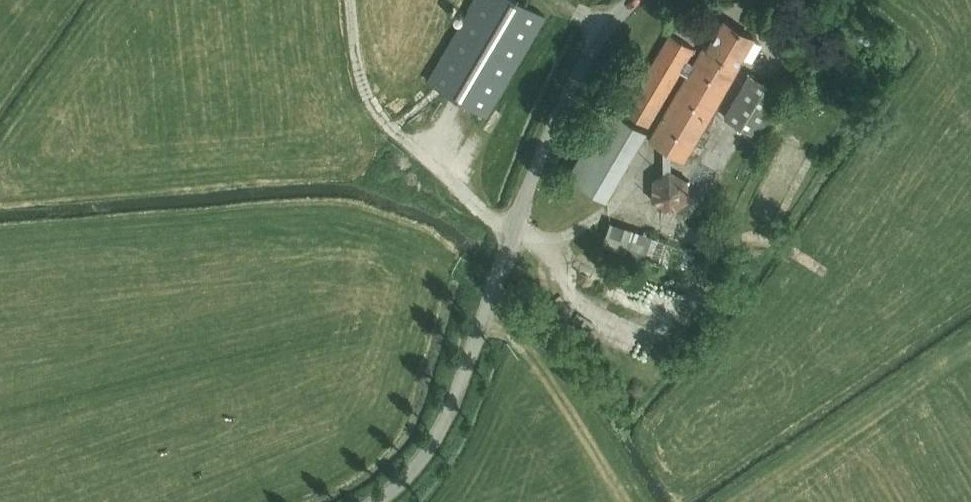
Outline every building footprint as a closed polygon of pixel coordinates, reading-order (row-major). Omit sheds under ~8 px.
[(516,0),(474,0),(426,82),(486,116),(544,16),(516,0)] [(712,41),(707,50),(703,48),(693,65),(687,76),(648,141),(684,162),(738,69),(734,67),(752,38),(724,21),(717,32),(718,33),(713,41),(712,41)] [(668,35),(623,113),(647,127),(680,72),(687,76),(693,65),(686,61),(693,49),(668,35)] [(749,75),(724,117),(756,136),(781,93),(749,75)] [(605,199),(646,130),(608,107),(567,177),(605,199)] [(651,180),(651,201),(668,212),(686,201),(688,180),(669,169),(651,180)] [(658,270),(677,276),(687,247),(610,222),(600,246),(659,265),(658,270)]
